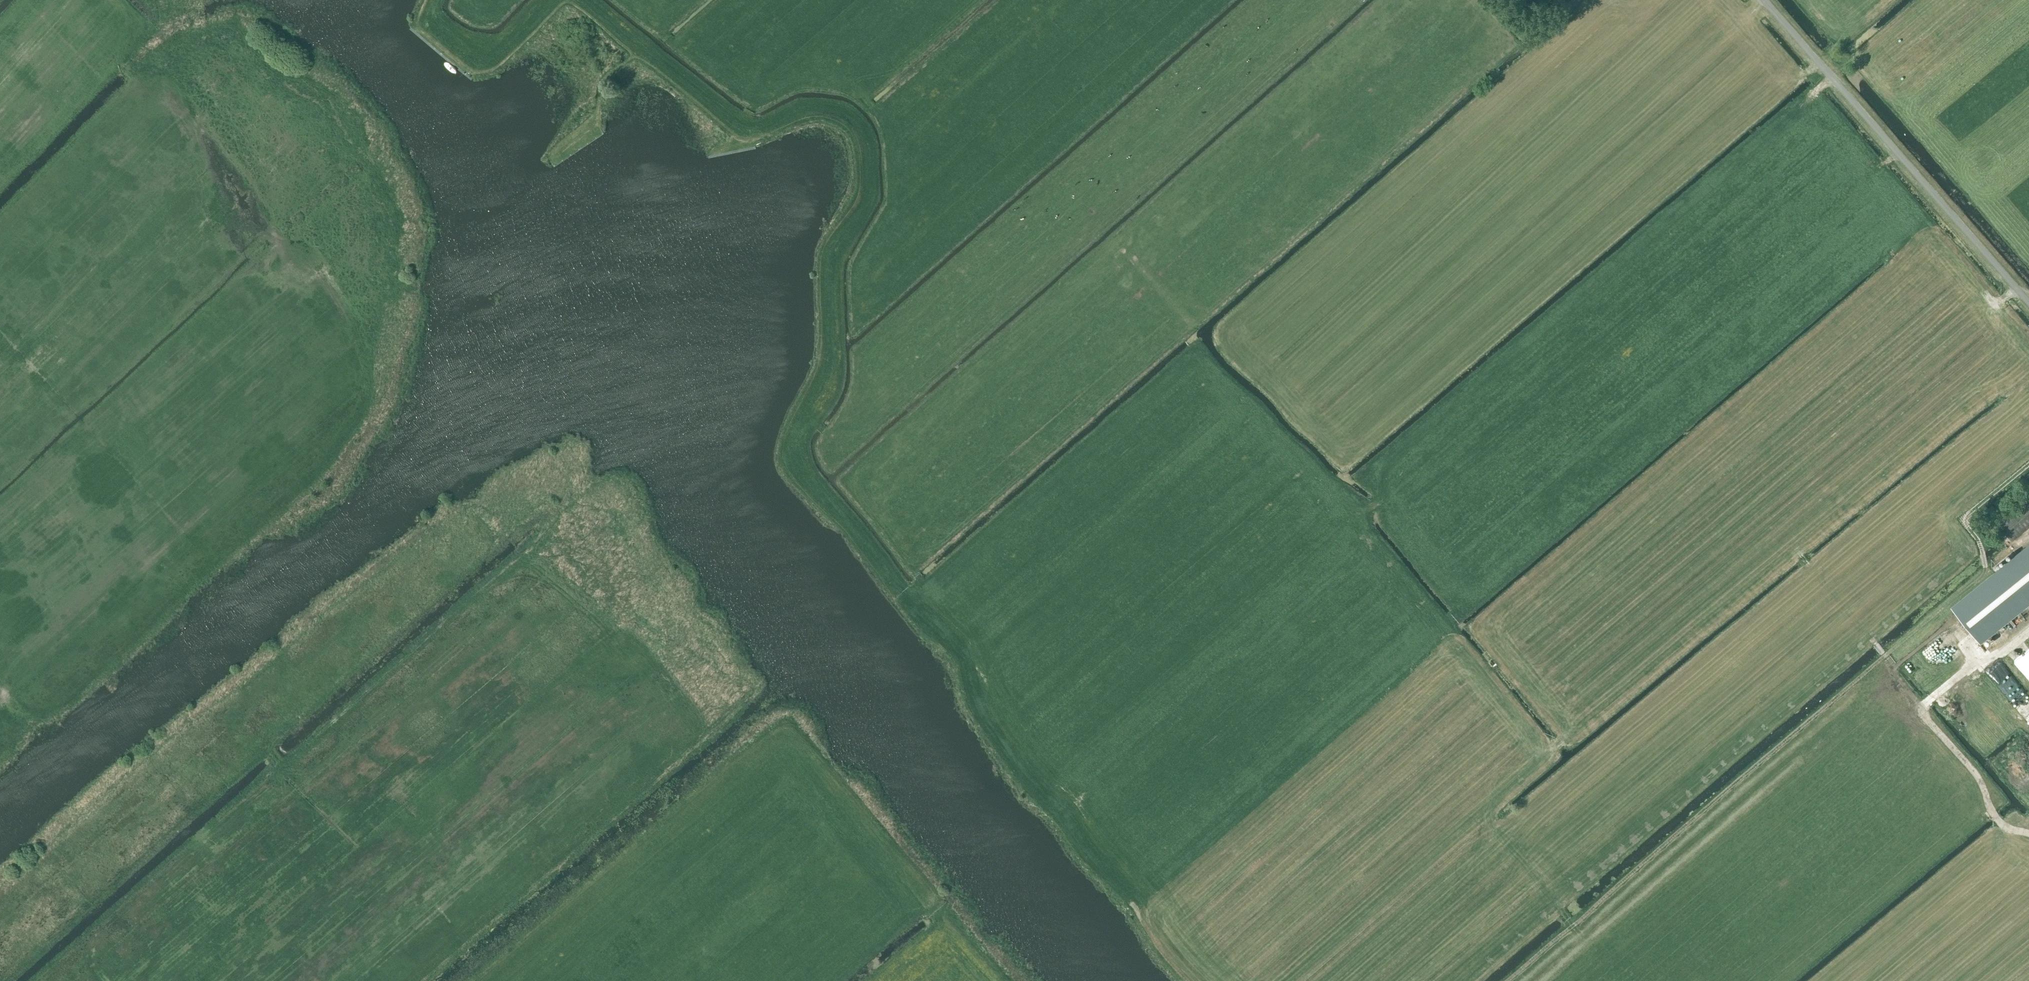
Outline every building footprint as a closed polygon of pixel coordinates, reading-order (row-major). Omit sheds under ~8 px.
[(2008,538),(2011,542),(2028,527),(2028,506),(2024,500),(1996,524),(2008,538)] [(2006,571),(2005,569),(1965,602),(1992,635),(2028,604),(2028,552),(2006,571)] [(2008,663),(1992,674),(2026,724),(2028,721),(2028,694),(2008,663)]
